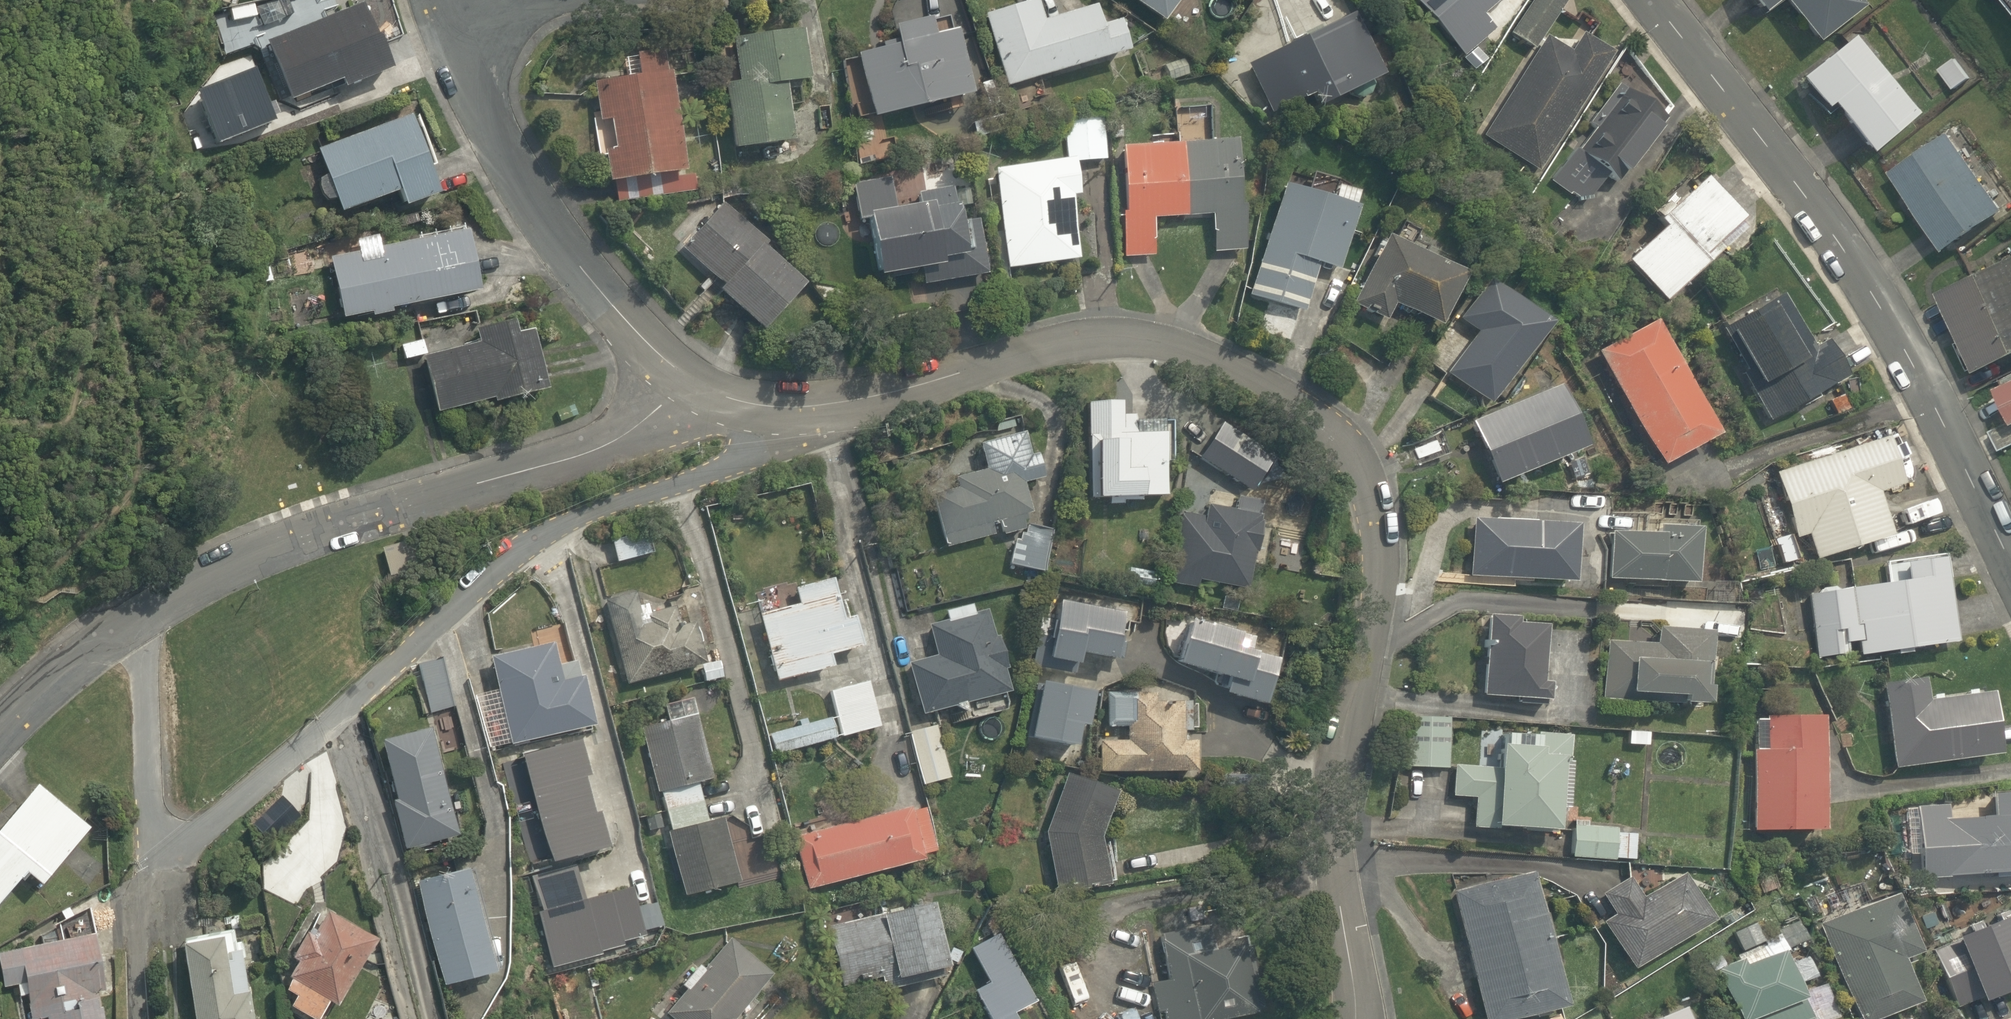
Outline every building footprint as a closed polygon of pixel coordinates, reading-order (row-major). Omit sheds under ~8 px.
[(1158,33),(1181,0),(1136,0),(1144,6),(1136,17),(1158,33)] [(1418,1),(1468,55),(1528,0),(1419,0),(1418,1)] [(1775,30),(1794,15),(1823,51),(1869,13),(1858,0),(1750,0),(1775,30)] [(1138,53),(1130,23),(1115,27),(1110,9),(1052,25),(1046,3),(990,19),(1010,90),(1138,53)] [(334,90),(393,69),(372,10),(273,45),(304,131),(344,117),(334,90)] [(982,97),(964,30),(947,35),(943,17),(897,30),(901,47),(865,57),(883,123),(982,97)] [(1397,83),(1368,17),(1256,68),(1285,133),(1397,83)] [(736,93),(747,157),(807,146),(797,89),(816,85),(807,29),(738,41),(747,91),(736,93)] [(1579,53),(1549,37),(1496,137),(1554,167),(1616,51),(1588,37),(1579,53)] [(1853,42),(1801,81),(1833,123),(1840,117),(1873,160),(1917,125),(1853,42)] [(693,182),(670,55),(638,61),(642,82),(596,90),(615,196),(693,182)] [(1976,85),(1955,55),(1938,68),(1959,97),(1976,85)] [(1615,174),(1627,183),(1669,127),(1626,95),(1558,187),(1588,209),(1615,174)] [(415,214),(452,200),(421,120),(325,157),(348,219),(408,196),(415,214)] [(1114,160),(1110,127),(1066,132),(1070,165),(1002,173),(1012,269),(1089,261),(1082,203),(1090,202),(1086,163),(1114,160)] [(1953,137),(1895,182),(1956,261),(2010,219),(2010,213),(1953,137)] [(1160,261),(1160,220),(1219,220),(1220,256),(1248,256),(1247,149),(1129,150),(1130,261),(1160,261)] [(993,278),(973,184),(901,199),(896,176),(854,185),(863,225),(870,224),(883,286),(923,278),(927,292),(993,278)] [(1635,269),(1677,308),(1756,221),(1709,177),(1664,225),(1670,230),(1635,269)] [(1344,274),(1371,204),(1334,189),(1330,201),(1294,187),(1252,295),(1306,316),(1325,267),(1344,274)] [(728,204),(687,246),(728,285),(722,291),(769,336),(815,288),(728,204)] [(494,295),(480,230),(337,260),(350,325),(494,295)] [(1390,238),(1357,307),(1394,325),(1402,308),(1452,332),(1477,279),(1390,238)] [(2010,371),(2010,268),(1949,302),(1993,382),(2010,371)] [(1450,377),(1501,412),(1544,349),(1552,354),(1568,330),(1495,281),(1467,323),(1481,332),(1450,377)] [(1782,427),(1861,383),(1838,341),(1817,353),(1787,300),(1729,332),(1782,427)] [(1730,437),(1668,323),(1605,358),(1668,471),(1730,437)] [(548,395),(536,342),(525,344),(521,325),(481,333),(486,353),(431,365),(443,418),(548,395)] [(433,356),(427,338),(401,346),(406,363),(433,356)] [(1477,423),(1508,485),(1604,454),(1574,392),(1477,423)] [(1139,436),(1139,408),(1092,408),(1094,505),(1173,503),(1172,436),(1139,436)] [(1275,456),(1226,427),(1205,461),(1254,490),(1275,456)] [(1020,536),(1042,528),(1029,485),(1047,480),(1039,452),(1031,455),(1024,432),(982,445),(990,472),(959,482),(962,492),(936,500),(951,550),(1006,533),(1008,540),(1020,536)] [(1899,484),(1883,436),(1773,472),(1795,537),(1807,534),(1814,561),(1890,535),(1875,492),(1899,484)] [(1241,512),(1206,507),(1205,513),(1183,510),(1171,582),(1204,587),(1205,582),(1232,586),(1230,598),(1254,602),(1269,505),(1243,501),(1241,512)] [(1587,532),(1475,522),(1470,579),(1582,590),(1587,532)] [(1042,528),(1020,536),(1015,567),(1055,574),(1062,530),(1046,527),(1042,528)] [(649,531),(615,540),(622,565),(656,556),(649,531)] [(1669,542),(1618,537),(1615,579),(1704,586),(1708,535),(1669,532),(1669,542)] [(425,537),(383,548),(391,580),(433,569),(425,537)] [(1803,596),(1812,656),(1961,643),(1947,559),(1904,566),(1906,579),(1803,596)] [(842,581),(806,590),(810,606),(764,617),(781,688),(841,673),(838,660),(860,654),(842,581)] [(650,595),(607,606),(629,695),(709,675),(691,604),(655,613),(650,595)] [(981,620),(978,604),(948,610),(951,626),(935,629),(941,658),(916,663),(926,716),(965,708),(967,721),(1010,713),(1007,700),(1025,697),(1017,657),(997,661),(988,619),(981,620)] [(1067,608),(1058,665),(1091,671),(1094,658),(1126,664),(1134,619),(1067,608)] [(1530,618),(1494,615),(1487,696),(1550,702),(1556,633),(1529,631),(1530,618)] [(1193,622),(1181,667),(1240,683),(1235,700),(1280,712),(1293,662),(1261,654),(1265,641),(1193,622)] [(1720,637),(1662,632),(1661,645),(1611,641),(1606,697),(1714,707),(1720,637)] [(570,681),(561,643),(497,659),(519,749),(606,728),(593,675),(570,681)] [(461,708),(450,656),(418,663),(429,714),(461,708)] [(1087,754),(1103,684),(1071,677),(1068,692),(1048,688),(1036,742),(1087,754)] [(768,734),(772,757),(882,732),(871,681),(832,690),(838,719),(768,734)] [(1931,684),(1887,689),(1897,772),(2010,759),(2010,755),(2004,696),(1934,705),(1931,684)] [(1103,773),(1206,777),(1208,744),(1191,744),(1193,690),(1135,688),(1133,740),(1105,739),(1103,773)] [(660,798),(665,797),(686,901),(743,889),(729,823),(712,827),(705,789),(717,786),(703,718),(647,729),(660,798)] [(1449,771),(1452,721),(1410,718),(1407,769),(1449,771)] [(1835,720),(1759,719),(1758,833),(1833,834),(1835,720)] [(956,781),(940,725),(906,735),(922,791),(956,781)] [(438,731),(386,745),(401,802),(394,804),(409,855),(468,838),(438,731)] [(1510,767),(1456,765),(1454,799),(1479,799),(1478,834),(1576,837),(1580,738),(1511,735),(1510,767)] [(1071,777),(1050,833),(1063,899),(1117,883),(1105,844),(1123,796),(1071,777)] [(52,893),(102,834),(48,789),(0,845),(0,920),(4,922),(39,881),(52,893)] [(1959,818),(1959,805),(1919,807),(1924,881),(2010,878),(2010,795),(1997,796),(1999,816),(1959,818)] [(267,843),(301,814),(288,798),(254,827),(267,843)] [(942,866),(927,808),(798,843),(813,901),(942,866)] [(1621,865),(1622,859),(1636,861),(1639,833),(1625,832),(1580,827),(1576,860),(1621,865)] [(504,974),(479,871),(423,884),(448,988),(504,974)] [(1457,892),(1489,1018),(1546,1018),(1574,1012),(1539,871),(1457,892)] [(1650,901),(1634,877),(1608,895),(1625,919),(1612,928),(1646,976),(1722,922),(1689,875),(1650,901)] [(959,975),(942,903),(830,931),(848,1002),(959,975)] [(1819,926),(1860,1018),(1901,1018),(1930,1006),(1911,963),(1930,955),(1907,905),(1819,926)] [(288,989),(302,996),(296,1009),(315,1018),(330,1018),(337,1005),(348,1011),(382,942),(325,914),(288,989)] [(1767,943),(1758,921),(1735,931),(1743,953),(1767,943)] [(1994,1012),(2010,1004),(2010,922),(1935,955),(1959,1010),(1988,998),(1994,1012)] [(1162,1018),(1238,1018),(1276,1010),(1261,946),(1223,956),(1216,924),(1163,937),(1174,983),(1154,988),(1162,1018)] [(722,940),(668,1015),(674,1018),(756,1018),(782,983),(722,940)] [(974,952),(990,985),(976,992),(990,1018),(1020,1018),(1033,1013),(998,940),(974,952)] [(113,993),(104,941),(1,958),(7,993),(20,991),(21,1003),(28,1002),(31,1018),(103,1018),(100,995),(113,993)] [(229,941),(189,947),(200,1018),(261,1018),(256,986),(237,989),(229,941)] [(1829,979),(1806,988),(1791,953),(1724,980),(1740,1018),(1846,1018),(1829,979)]
